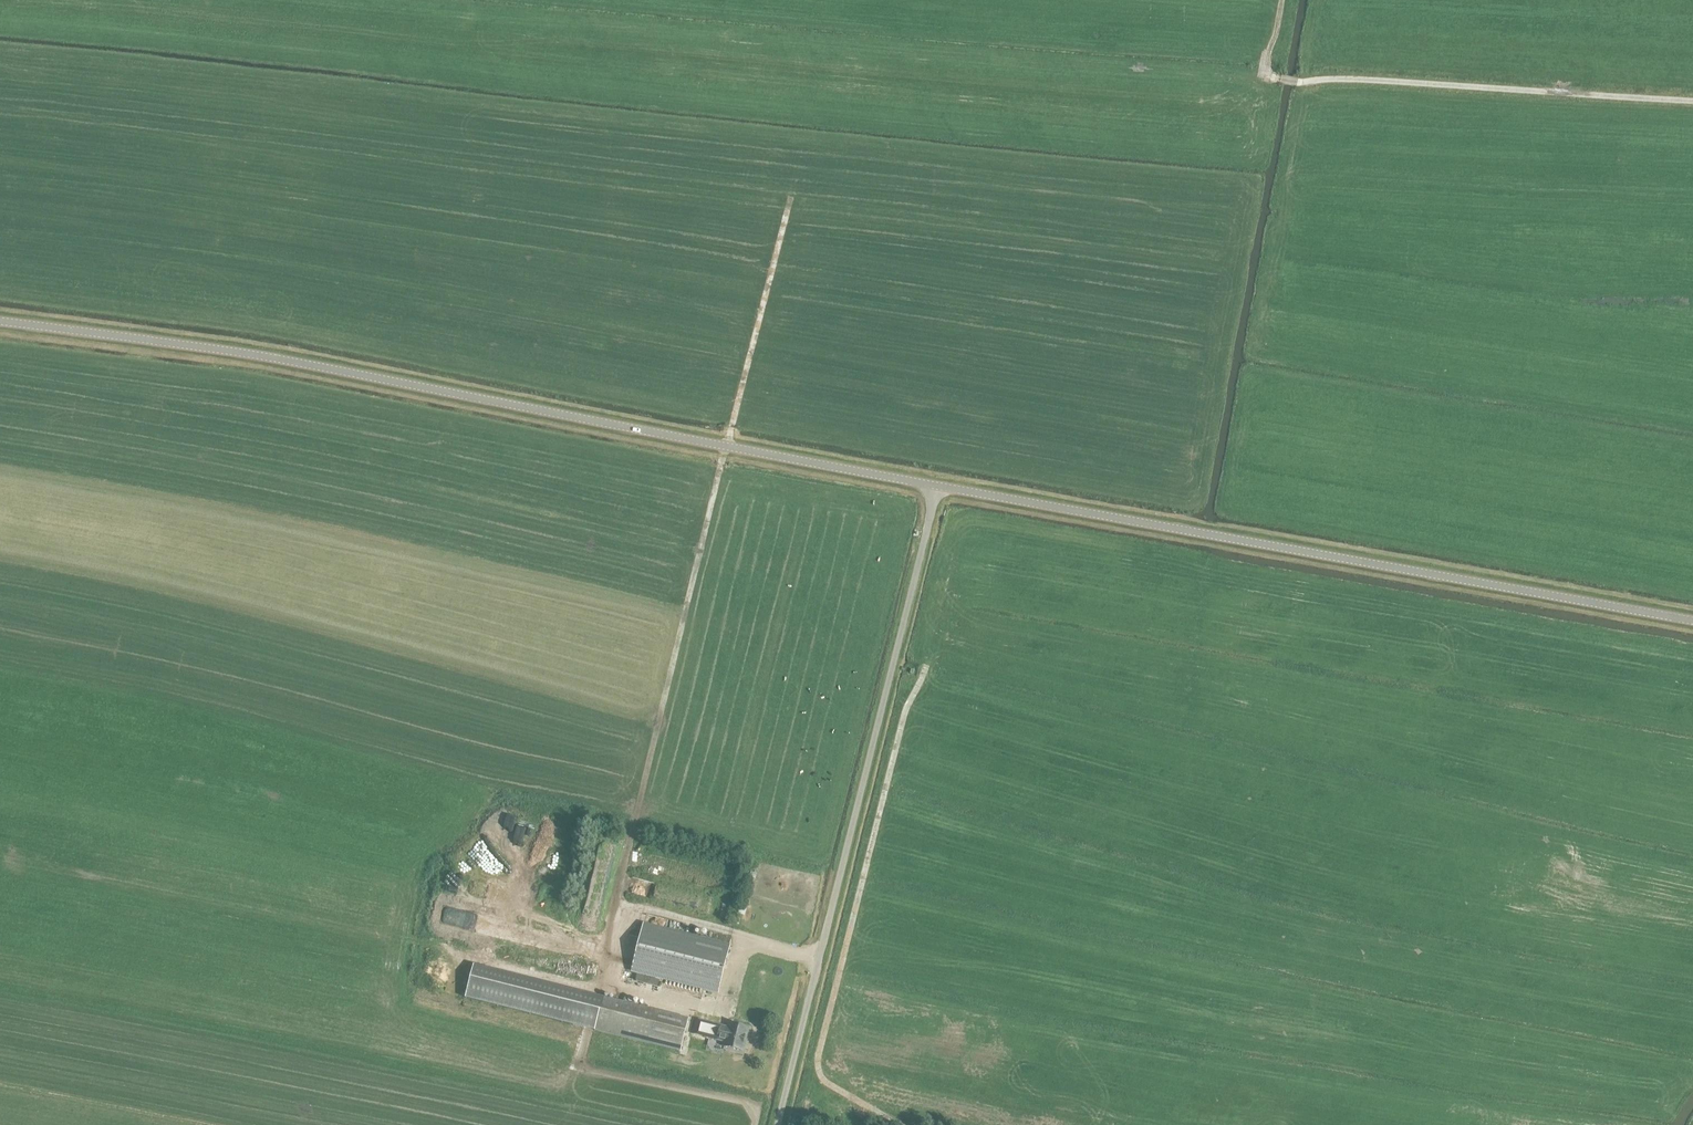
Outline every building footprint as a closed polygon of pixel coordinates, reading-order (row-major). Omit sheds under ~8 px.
[(730,946),(644,924),(632,971),(718,993),(730,946)] [(658,987),(660,980),(638,974),(636,981),(658,987)] [(721,1026),(718,1040),(719,1039),(727,1041),(726,1047),(724,1046),(724,1047),(743,1052),(749,1028),(730,1024),(731,1025),(730,1029),(721,1026)]
